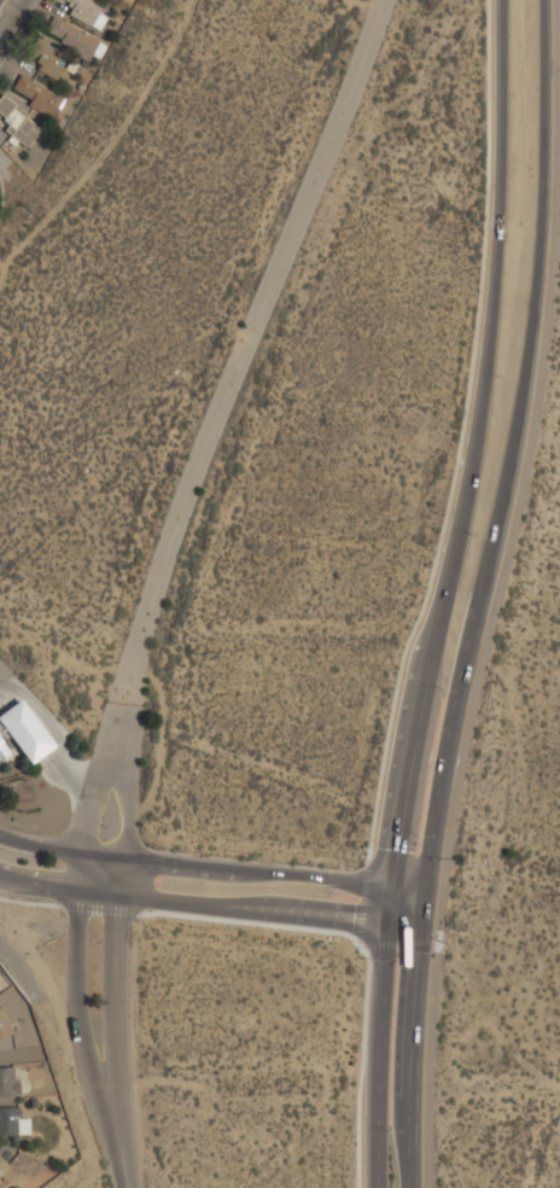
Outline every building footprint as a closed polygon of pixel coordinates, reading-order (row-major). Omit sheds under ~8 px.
[(70,1),(64,12),(99,30),(110,8),(93,0),(68,0),(70,1)] [(126,9),(131,0),(109,0),(126,9)] [(88,59),(92,52),(99,56),(106,43),(52,14),(41,35),(88,59)] [(59,81),(70,60),(41,46),(30,66),(59,81)] [(10,89),(47,120),(63,101),(24,71),(10,89)] [(0,120),(0,128),(27,147),(41,127),(0,95),(0,115),(2,117),(0,120)] [(19,700),(0,715),(0,725),(30,763),(54,745),(19,700)] [(11,752),(0,738),(0,761),(11,752)] [(5,1037),(4,1036),(15,1031),(8,1015),(20,1010),(12,990),(0,994),(5,1006),(0,1008),(0,1039),(5,1037)] [(11,1105),(11,1096),(20,1096),(19,1078),(14,1078),(13,1067),(0,1067),(0,1105),(11,1105)] [(30,1133),(30,1118),(19,1118),(19,1106),(0,1106),(0,1134),(30,1133)] [(5,1179),(25,1159),(18,1152),(6,1164),(0,1158),(0,1175),(5,1179)]
